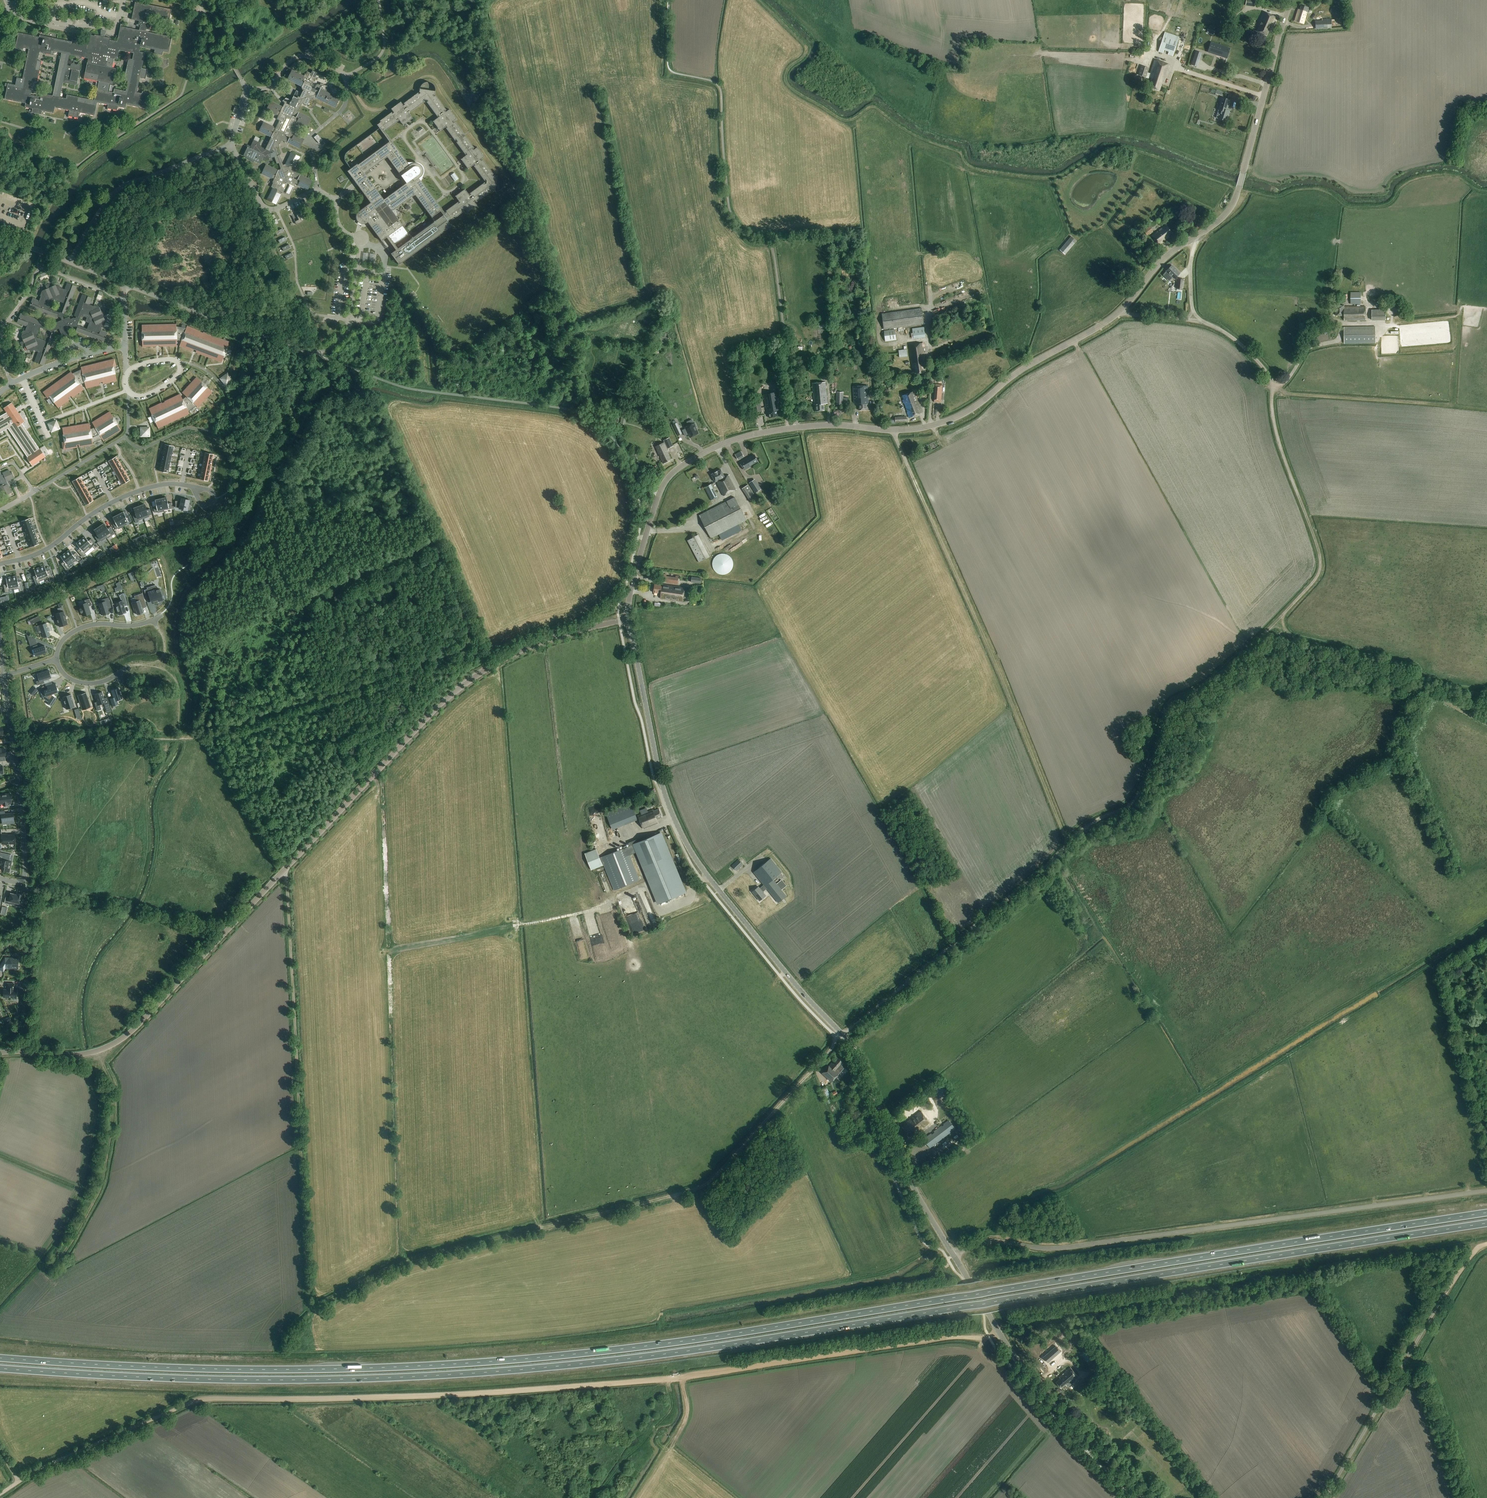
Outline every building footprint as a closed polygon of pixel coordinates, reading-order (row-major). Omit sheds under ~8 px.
[(151,93),(143,92),(142,93),(137,92),(140,78),(146,79),(148,69),(142,68),(145,53),(139,52),(140,47),(155,50),(154,53),(162,55),(163,51),(169,52),(170,47),(172,37),(146,32),(146,29),(150,30),(153,16),(169,20),(172,9),(135,2),(135,4),(132,19),(139,21),(139,24),(140,25),(139,30),(121,26),(119,36),(117,35),(116,38),(118,39),(118,41),(110,40),(111,38),(105,36),(107,32),(102,31),(101,31),(101,36),(95,35),(95,36),(89,35),(88,40),(88,43),(72,40),(72,42),(40,35),(40,37),(19,33),(15,48),(23,50),(24,48),(29,49),(23,79),(17,78),(16,85),(8,84),(5,99),(26,103),(25,107),(33,109),(32,112),(42,114),(42,111),(54,113),(55,107),(70,111),(69,116),(78,118),(80,113),(95,116),(97,102),(108,105),(108,108),(117,110),(118,107),(126,108),(127,105),(147,109),(151,93)] [(1298,9),(1298,12),(1297,12),(1294,21),(1303,23),(1306,13),(1306,12),(1307,12),(1309,8),(1301,5),(1299,10),(1298,9)] [(1258,27),(1257,32),(1267,36),(1269,31),(1271,29),(1272,30),(1277,18),(1263,12),(1258,26),(1258,27)] [(1315,21),(1315,28),(1331,27),(1331,18),(1322,19),(1322,21),(1315,21)] [(1173,55),(1179,37),(1165,32),(1158,52),(1163,53),(1164,51),(1169,52),(1168,55),(1173,57),(1173,55)] [(1211,43),(1208,52),(1215,54),(1215,52),(1227,56),(1227,58),(1230,49),(1211,43)] [(1138,75),(1149,78),(1151,79),(1148,87),(1159,91),(1161,83),(1164,84),(1170,65),(1154,60),(1150,74),(1147,73),(1149,69),(1141,66),(1138,75)] [(279,146),(281,140),(300,149),(301,146),(302,143),(303,141),(299,138),(299,137),(294,135),(294,136),(291,134),(293,130),(291,129),(291,128),(290,128),(292,124),(293,125),(295,121),(297,122),(296,123),(302,126),(302,124),(307,127),(311,118),(298,112),(301,105),(302,105),(302,104),(302,103),(304,103),(304,104),(306,105),(307,106),(310,100),(311,101),(312,100),(313,98),(315,99),(316,98),(336,108),(340,98),(331,93),(331,91),(330,91),(330,92),(328,91),(330,87),(321,83),(320,85),(318,84),(316,85),(314,89),(312,88),(312,86),(316,77),(315,77),(317,72),(312,70),(311,73),(307,71),(306,74),(305,74),(304,75),(292,69),(287,79),(302,86),(301,87),(302,89),(303,90),(300,96),(298,96),(297,97),(296,97),(293,96),(291,100),(286,98),(282,101),(284,103),(283,106),(270,100),(265,110),(276,115),(277,114),(279,115),(277,119),(279,120),(277,125),(275,128),(274,127),(274,126),(263,121),(259,131),(271,137),(266,146),(265,149),(265,147),(263,148),(260,145),(260,143),(254,140),(251,146),(251,147),(250,148),(248,147),(243,156),(260,164),(262,160),(264,161),(269,159),(270,158),(271,159),(277,157),(278,159),(275,160),(277,164),(276,164),(279,163),(281,168),(280,170),(278,170),(266,164),(261,174),(272,179),(272,177),(274,179),(273,181),(272,183),(273,183),(271,187),(272,188),(266,200),(276,205),(281,195),(280,194),(281,192),(285,194),(285,193),(290,195),(294,187),(296,184),(298,185),(297,186),(308,190),(313,181),(311,180),(300,175),(301,173),(297,171),(294,169),(295,167),(296,167),(300,157),(291,152),(285,164),(283,165),(283,164),(282,164),(280,156),(280,155),(277,147),(279,146)] [(365,224),(366,223),(368,222),(382,241),(387,237),(396,250),(391,254),(399,265),(452,226),(448,221),(451,219),(452,220),(464,211),(463,210),(465,209),(467,212),(477,205),(474,202),(475,201),(476,202),(491,192),(490,190),(491,190),(492,191),(495,191),(497,191),(498,191),(500,191),(501,190),(502,189),(503,188),(504,186),(504,185),(504,183),(504,182),(503,180),(503,179),(502,178),(501,177),(500,177),(499,176),(498,176),(494,175),(493,176),(481,159),(484,157),(477,147),(474,150),(453,122),(456,119),(449,109),(446,112),(433,95),(435,94),(435,91),(435,89),(435,88),(435,86),(434,85),(433,84),(432,83),(430,83),(429,82),(428,82),(426,82),(425,82),(424,83),(422,84),(421,85),(421,86),(420,87),(420,89),(419,92),(420,93),(419,94),(418,93),(404,103),(404,105),(403,105),(401,102),(391,109),(394,112),(392,114),(391,112),(381,122),(377,125),(380,128),(389,142),(358,165),(357,164),(351,169),(347,171),(351,176),(371,203),(360,211),(359,211),(358,212),(357,213),(357,215),(356,216),(356,217),(356,219),(357,220),(357,221),(358,222),(359,223),(360,223),(362,224),(363,224),(364,224),(365,224)] [(1228,117),(1229,111),(1227,110),(1227,108),(1230,100),(1222,98),(1219,105),(1218,110),(1216,118),(1226,121),(1227,117),(1228,117)] [(314,137),(319,144),(323,140),(318,134),(314,137)] [(295,222),(296,224),(304,221),(301,212),(296,215),(299,220),(295,222)] [(1165,241),(1169,237),(1168,236),(1172,233),(1166,225),(1152,236),(1158,246),(1162,242),(1161,241),(1163,239),(1165,241)] [(1150,226),(1143,231),(1147,236),(1153,231),(1150,226)] [(1060,250),(1065,255),(1077,241),(1071,236),(1060,250)] [(1166,271),(1174,279),(1180,273),(1172,265),(1166,271)] [(64,314),(66,315),(76,287),(73,285),(72,286),(71,286),(71,285),(67,283),(65,291),(60,289),(61,287),(55,285),(51,287),(49,284),(47,285),(45,286),(47,289),(42,291),(40,296),(42,297),(40,302),(32,299),(31,302),(32,303),(32,304),(30,304),(29,308),(56,318),(57,316),(61,318),(62,320),(55,323),(53,328),(51,327),(52,326),(21,314),(19,317),(20,318),(20,319),(19,319),(17,323),(28,327),(26,331),(24,330),(21,336),(24,342),(20,343),(22,347),(25,345),(27,350),(33,352),(34,350),(39,351),(35,362),(38,364),(39,362),(40,363),(40,364),(44,366),(56,334),(54,334),(55,331),(59,329),(62,336),(63,337),(64,337),(67,336),(68,338),(67,335),(68,334),(68,333),(67,332),(67,331),(73,328),(74,327),(77,328),(76,331),(104,342),(105,338),(104,338),(104,336),(106,337),(107,333),(100,330),(101,326),(103,326),(105,321),(103,316),(107,315),(105,311),(101,312),(99,307),(94,305),(93,307),(89,306),(92,298),(88,297),(87,298),(86,297),(86,296),(83,295),(74,316),(76,317),(75,319),(74,318),(71,319),(69,317),(64,319),(63,317),(64,314)] [(1351,292),(1351,304),(1361,304),(1361,292),(1351,292)] [(1345,307),(1344,305),(1336,305),(1336,316),(1344,316),(1344,321),(1366,320),(1366,307),(1345,307)] [(882,314),(884,329),(924,324),(922,308),(882,314)] [(1385,308),(1372,308),(1372,321),(1385,320),(1385,308)] [(142,325),(142,333),(143,333),(143,339),(142,339),(142,347),(143,347),(143,346),(146,346),(146,347),(150,347),(150,346),(153,346),(153,347),(157,346),(159,346),(160,346),(163,346),(163,345),(166,345),(166,346),(170,346),(170,345),(173,345),(173,346),(177,346),(177,340),(181,341),(179,346),(183,348),(183,347),(186,348),(186,349),(189,350),(190,349),(192,350),(192,351),(193,351),(194,347),(197,348),(196,353),(199,354),(200,353),(202,354),(202,355),(206,356),(206,355),(209,357),(208,357),(212,359),(213,358),(215,359),(215,360),(218,361),(219,360),(222,361),(221,362),(222,362),(224,355),(226,349),(227,349),(229,342),(228,343),(226,342),(226,341),(222,340),(219,339),(220,339),(216,337),(216,338),(213,337),(213,336),(210,335),(209,336),(207,335),(207,334),(203,332),(203,333),(200,332),(200,331),(199,332),(197,331),(197,330),(193,329),(190,328),(191,328),(187,326),(186,328),(176,326),(176,324),(173,325),(170,325),(166,325),(166,326),(163,326),(163,325),(159,325),(159,326),(156,326),(156,325),(152,325),(152,326),(149,326),(149,325),(145,325),(145,326),(143,326),(142,325)] [(926,337),(924,327),(920,327),(912,329),(914,339),(922,338),(926,337)] [(1376,343),(1375,327),(1344,328),(1344,344),(1376,343)] [(897,340),(896,330),(884,332),(885,341),(897,340)] [(920,343),(909,345),(912,363),(913,363),(913,365),(912,365),(913,368),(915,368),(916,374),(926,373),(924,359),(925,359),(924,356),(922,356),(921,353),(924,353),(923,347),(921,348),(920,343)] [(44,392),(43,392),(48,398),(51,396),(54,402),(58,408),(59,408),(58,407),(61,405),(61,406),(64,404),(64,403),(66,401),(67,402),(70,400),(67,396),(69,394),(72,398),(72,397),(75,395),(75,396),(78,393),(80,391),(81,392),(84,389),(80,385),(85,383),(86,388),(90,387),(92,386),(93,387),(96,386),(96,385),(99,384),(99,385),(100,385),(99,381),(102,380),(103,384),(107,383),(107,382),(110,382),(110,383),(113,382),(113,381),(116,380),(116,381),(117,381),(115,373),(114,374),(113,367),(116,366),(115,359),(114,359),(114,360),(111,361),(111,360),(107,361),(107,362),(105,362),(104,362),(101,363),(98,364),(98,363),(94,364),(94,365),(91,366),(91,365),(87,366),(88,367),(85,367),(81,367),(81,369),(72,374),(71,372),(68,374),(69,375),(66,377),(66,376),(63,378),(63,379),(61,381),(60,380),(57,382),(58,383),(55,385),(55,384),(52,386),(52,387),(50,389),(49,388),(46,390),(47,391),(44,393),(44,392)] [(232,381),(227,374),(221,379),(222,378),(227,384),(226,385),(232,381)] [(150,409),(149,409),(152,415),(153,415),(156,421),(155,422),(158,428),(159,428),(158,427),(161,426),(161,427),(165,425),(164,424),(167,423),(168,424),(171,422),(173,420),(174,421),(177,419),(179,417),(180,418),(183,417),(183,416),(186,415),(189,414),(189,412),(197,406),(198,407),(201,405),(200,404),(202,402),(203,402),(205,400),(205,399),(207,397),(207,398),(210,395),(209,394),(211,392),(212,393),(212,392),(207,387),(206,388),(202,383),(196,377),(196,378),(197,378),(195,381),(194,380),(191,383),(192,383),(190,386),(189,385),(187,388),(188,388),(185,391),(185,390),(182,393),(187,397),(183,399),(180,394),(177,396),(177,397),(175,398),(174,397),(171,399),(171,400),(168,401),(168,400),(164,402),(165,402),(162,404),(162,403),(158,404),(159,405),(156,407),(156,406),(152,407),(153,408),(150,409)] [(812,383),(815,411),(824,410),(824,404),(828,403),(826,382),(812,383)] [(934,402),(941,402),(943,385),(936,384),(934,402)] [(859,404),(859,410),(869,409),(868,386),(853,386),(854,404),(859,404)] [(767,412),(768,412),(769,418),(778,416),(777,410),(781,409),(778,391),(763,394),(767,412)] [(909,412),(907,413),(909,418),(923,413),(916,396),(915,396),(913,391),(903,395),(904,400),(902,400),(904,404),(905,403),(909,412)] [(751,403),(753,412),(762,411),(760,401),(751,403)] [(24,421),(12,404),(4,409),(7,413),(0,416),(0,433),(8,429),(33,465),(45,457),(22,423),(24,421)] [(63,428),(62,428),(64,435),(65,442),(62,442),(63,450),(64,450),(64,449),(67,448),(67,449),(71,449),(71,448),(73,447),(74,448),(77,447),(77,443),(79,443),(79,447),(80,447),(80,446),(83,446),(83,447),(87,446),(86,445),(89,445),(93,445),(93,443),(102,439),(103,441),(107,439),(106,438),(109,437),(109,438),(112,435),(114,433),(115,434),(118,432),(118,431),(120,430),(121,430),(117,424),(113,418),(114,418),(110,412),(109,412),(110,413),(107,414),(104,416),(102,418),(101,417),(98,419),(98,420),(96,421),(95,421),(92,423),(95,427),(91,429),(90,423),(86,424),(86,425),(83,425),(79,425),(79,426),(76,427),(76,426),(73,426),(73,427),(70,428),(70,427),(66,427),(66,428),(63,429),(63,428)] [(52,431),(52,432),(59,429),(56,421),(49,424),(50,424),(53,431),(52,431)] [(686,429),(682,430),(685,436),(689,434),(690,437),(698,433),(696,427),(697,427),(695,423),(686,427),(686,429)] [(141,436),(149,436),(149,428),(141,428),(143,428),(143,436),(141,436)] [(667,452),(668,451),(667,449),(673,446),(669,438),(664,440),(665,442),(664,442),(656,446),(663,463),(671,460),(667,452)] [(931,452),(945,445),(942,440),(928,446),(931,452)] [(735,454),(738,460),(744,456),(741,451),(735,454)] [(947,460),(944,454),(941,455),(940,451),(933,454),(937,464),(947,460)] [(740,463),(744,470),(751,466),(751,465),(758,461),(755,455),(748,459),(748,458),(740,463)] [(119,461),(116,457),(108,461),(111,466),(119,461)] [(122,466),(119,461),(111,466),(114,471),(122,466)] [(124,471),(122,466),(114,471),(117,475),(124,471)] [(1,494),(6,492),(7,495),(12,493),(7,482),(15,478),(12,472),(10,473),(9,470),(3,473),(3,475),(2,476),(0,472),(0,492),(1,494)] [(717,481),(724,495),(736,489),(729,475),(725,477),(721,470),(712,474),(715,482),(717,481)] [(119,480),(127,476),(124,471),(117,475),(119,480)] [(766,472),(759,475),(765,490),(771,487),(766,472)] [(122,485),(130,480),(127,476),(119,480),(122,485)] [(83,482),(80,477),(72,481),(75,486),(83,482)] [(761,489),(755,479),(749,483),(755,493),(761,489)] [(78,491),(85,487),(83,482),(75,486),(78,491)] [(718,497),(711,484),(705,488),(711,501),(718,497)] [(88,491),(85,487),(78,491),(80,496),(88,491)] [(91,496),(88,491),(80,496),(83,500),(91,496)] [(756,497),(752,491),(746,495),(750,501),(756,497)] [(59,496),(60,508),(70,506),(69,495),(59,496)] [(86,505),(94,501),(91,496),(83,500),(86,505)] [(699,515),(711,538),(747,520),(735,497),(699,515)] [(172,509),(171,503),(168,503),(167,498),(161,499),(164,512),(164,510),(172,509)] [(180,501),(175,501),(176,508),(179,507),(179,508),(187,510),(190,511),(191,505),(189,504),(190,500),(181,499),(181,498),(180,501)] [(164,512),(161,499),(155,500),(156,506),(153,507),(154,512),(158,512),(158,513),(164,512)] [(149,516),(152,514),(150,509),(147,510),(145,504),(139,507),(144,519),(149,517),(149,516)] [(144,519),(139,507),(134,509),(136,514),(133,515),(136,523),(139,522),(138,521),(144,519)] [(132,521),(129,516),(126,517),(124,512),(118,515),(124,526),(123,524),(128,522),(129,523),(132,521)] [(124,526),(118,515),(113,517),(116,523),(113,524),(116,530),(118,528),(119,529),(124,526)] [(32,524),(30,518),(21,521),(23,527),(32,524)] [(33,529),(32,524),(23,527),(25,532),(33,529)] [(114,532),(110,527),(108,529),(104,524),(99,527),(107,538),(105,536),(110,533),(111,534),(114,532)] [(107,538),(99,527),(94,530),(98,535),(95,537),(98,542),(101,540),(102,541),(107,538)] [(35,534),(33,529),(25,532),(27,537),(35,534)] [(37,539),(35,534),(27,537),(29,542),(37,539)] [(688,540),(699,563),(710,557),(698,535),(688,540)] [(98,546),(91,539),(88,541),(85,537),(80,540),(89,550),(93,547),(94,549),(98,546)] [(39,544),(37,539),(29,542),(31,547),(39,544)] [(89,550),(80,540),(76,544),(80,548),(77,551),(83,557),(86,555),(85,554),(89,550)] [(81,560),(76,553),(73,555),(69,550),(65,553),(72,563),(76,560),(78,562),(81,560)] [(67,565),(71,562),(72,563),(65,553),(61,557),(64,561),(61,564),(66,571),(70,568),(67,565)] [(733,569),(734,566),(734,562),(733,559),(730,556),(727,554),(723,554),(720,554),(716,556),(714,559),(713,562),(713,566),(714,570),(716,572),(719,574),(722,575),(725,575),(729,574),(731,572),(733,569)] [(53,578),(50,570),(47,571),(44,566),(39,568),(44,580),(49,578),(49,579),(53,578)] [(44,580),(39,568),(34,570),(36,575),(33,577),(37,586),(40,584),(39,582),(44,580)] [(663,582),(678,584),(679,576),(676,576),(676,577),(667,576),(667,574),(664,574),(663,582)] [(24,591),(22,581),(18,582),(17,576),(11,577),(14,590),(19,589),(20,592),(24,591)] [(14,590),(11,577),(6,578),(7,584),(3,585),(5,593),(9,592),(9,590),(14,589),(14,590)] [(661,593),(660,598),(683,601),(685,587),(662,584),(662,585),(655,584),(654,592),(661,593)] [(163,600),(160,589),(156,590),(154,585),(146,588),(147,589),(144,590),(147,601),(153,599),(155,603),(163,600)] [(144,613),(141,605),(146,603),(143,593),(142,594),(140,595),(135,596),(134,596),(136,602),(132,603),(134,611),(136,611),(137,615),(138,615),(138,614),(143,613),(144,613)] [(84,599),(79,601),(83,612),(90,610),(88,605),(86,598),(84,599)] [(109,613),(107,607),(111,606),(108,598),(103,600),(104,602),(99,604),(99,603),(98,603),(102,616),(102,615),(109,613)] [(126,600),(115,603),(119,613),(121,612),(122,615),(127,612),(124,604),(127,603),(126,600)] [(60,612),(54,614),(59,627),(67,624),(63,611),(61,607),(57,608),(57,611),(60,610),(60,612)] [(50,636),(46,623),(38,626),(40,633),(39,633),(39,634),(42,633),(44,638),(44,636),(50,635),(50,636)] [(47,652),(44,646),(38,648),(37,645),(33,647),(36,656),(33,657),(48,653),(48,652),(47,652)] [(40,680),(36,681),(37,685),(44,683),(43,680),(51,678),(48,670),(38,674),(40,680)] [(48,689),(44,690),(46,697),(48,696),(49,700),(47,704),(52,707),(57,698),(52,695),(52,696),(52,695),(58,692),(55,683),(47,686),(48,689)] [(113,698),(110,699),(112,707),(116,705),(118,705),(117,701),(122,699),(119,688),(111,691),(113,698)] [(86,692),(77,695),(82,709),(91,706),(86,692)] [(97,702),(95,703),(97,710),(101,709),(100,705),(104,703),(105,706),(109,705),(107,698),(104,699),(102,692),(95,695),(97,702)] [(73,697),(65,700),(69,712),(77,709),(73,697)] [(10,794),(0,795),(0,804),(3,804),(3,806),(8,805),(8,803),(11,803),(10,794)] [(612,829),(638,819),(633,806),(607,816),(612,829)] [(638,815),(643,829),(658,823),(657,819),(662,817),(659,809),(654,811),(653,810),(638,815)] [(13,813),(4,814),(4,811),(5,811),(0,812),(0,815),(1,815),(2,823),(9,822),(10,824),(14,823),(13,813)] [(630,845),(627,847),(630,855),(637,852),(658,903),(685,892),(661,833),(636,843),(635,840),(636,840),(636,839),(629,842),(630,845)] [(15,843),(15,835),(7,835),(7,834),(2,834),(2,844),(15,843)] [(627,847),(626,846),(623,847),(623,848),(600,857),(596,849),(585,853),(591,870),(604,865),(614,890),(640,880),(630,855),(627,847)] [(11,861),(9,861),(11,855),(0,852),(0,856),(2,857),(0,866),(3,866),(2,871),(9,872),(11,861)] [(760,901),(766,895),(763,892),(767,889),(778,903),(787,896),(773,879),(782,872),(771,858),(754,872),(764,885),(760,888),(759,887),(752,892),(760,901)] [(732,866),(737,871),(743,864),(738,859),(732,866)] [(6,897),(4,903),(14,905),(14,902),(21,904),(23,895),(18,894),(18,895),(11,893),(10,898),(6,897)] [(644,898),(651,922),(658,920),(651,896),(644,898)] [(592,935),(597,933),(596,929),(599,928),(596,919),(588,921),(592,935)] [(0,967),(0,969),(2,971),(6,965),(9,966),(9,967),(18,967),(18,958),(5,958),(0,967)] [(13,982),(6,983),(7,989),(3,990),(4,998),(17,996),(16,988),(14,988),(13,982)] [(822,1074),(831,1082),(839,1074),(836,1072),(839,1069),(842,1069),(842,1066),(844,1063),(838,1058),(833,1064),(832,1062),(822,1074)] [(902,1127),(908,1134),(912,1131),(915,1134),(930,1122),(921,1111),(906,1122),(907,1123),(902,1127)] [(924,1139),(930,1147),(955,1129),(948,1121),(924,1139)] [(1063,1350),(1058,1344),(1042,1357),(1047,1363),(1063,1350)] [(1084,1354),(1090,1362),(1094,1359),(1088,1352),(1084,1354)] [(1059,1377),(1060,1379),(1056,1382),(1061,1388),(1065,1385),(1067,1386),(1078,1376),(1070,1368),(1059,1377)] [(1085,1388),(1091,1382),(1093,1383),(1096,1380),(1091,1375),(1088,1378),(1087,1376),(1080,1384),(1085,1388)]
